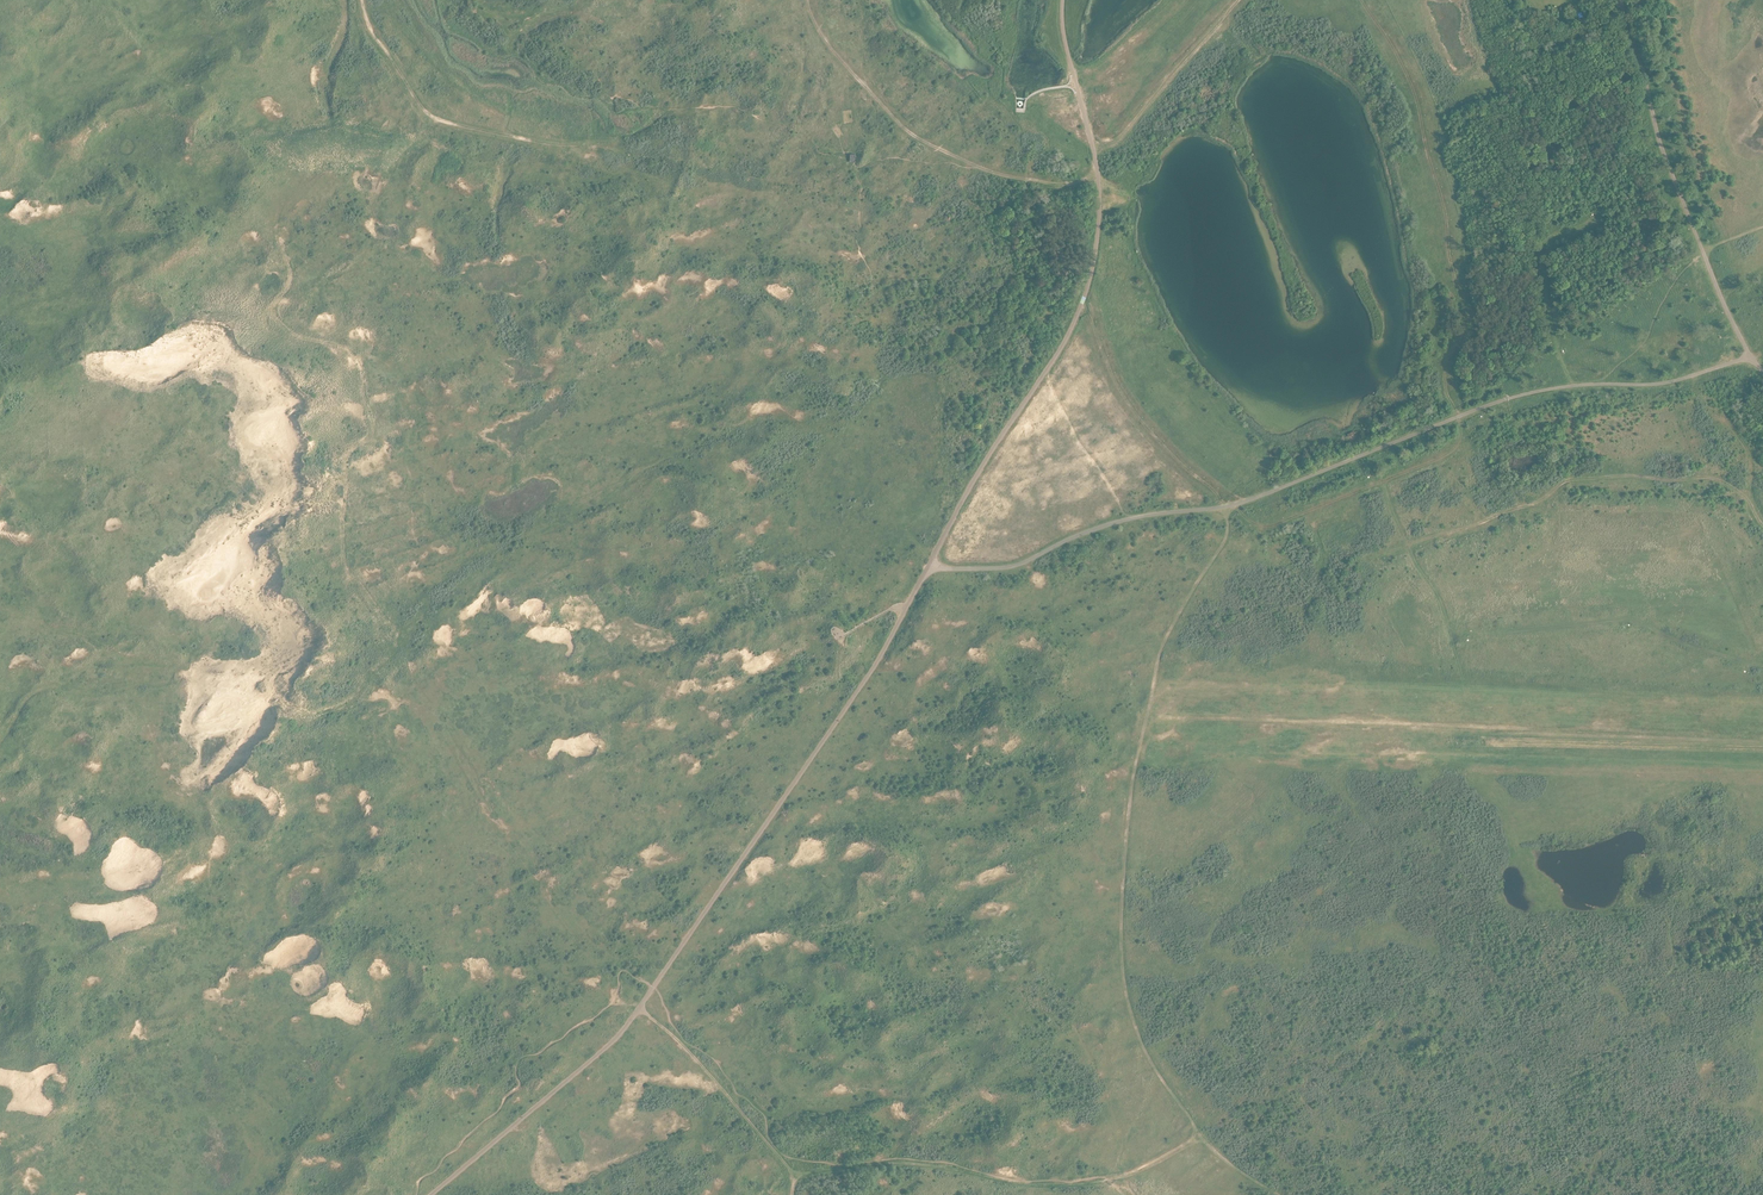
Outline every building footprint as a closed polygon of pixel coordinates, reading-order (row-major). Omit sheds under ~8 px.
[(1344,430),(1347,436),(1353,434),(1356,433),(1353,426),(1344,430)]
